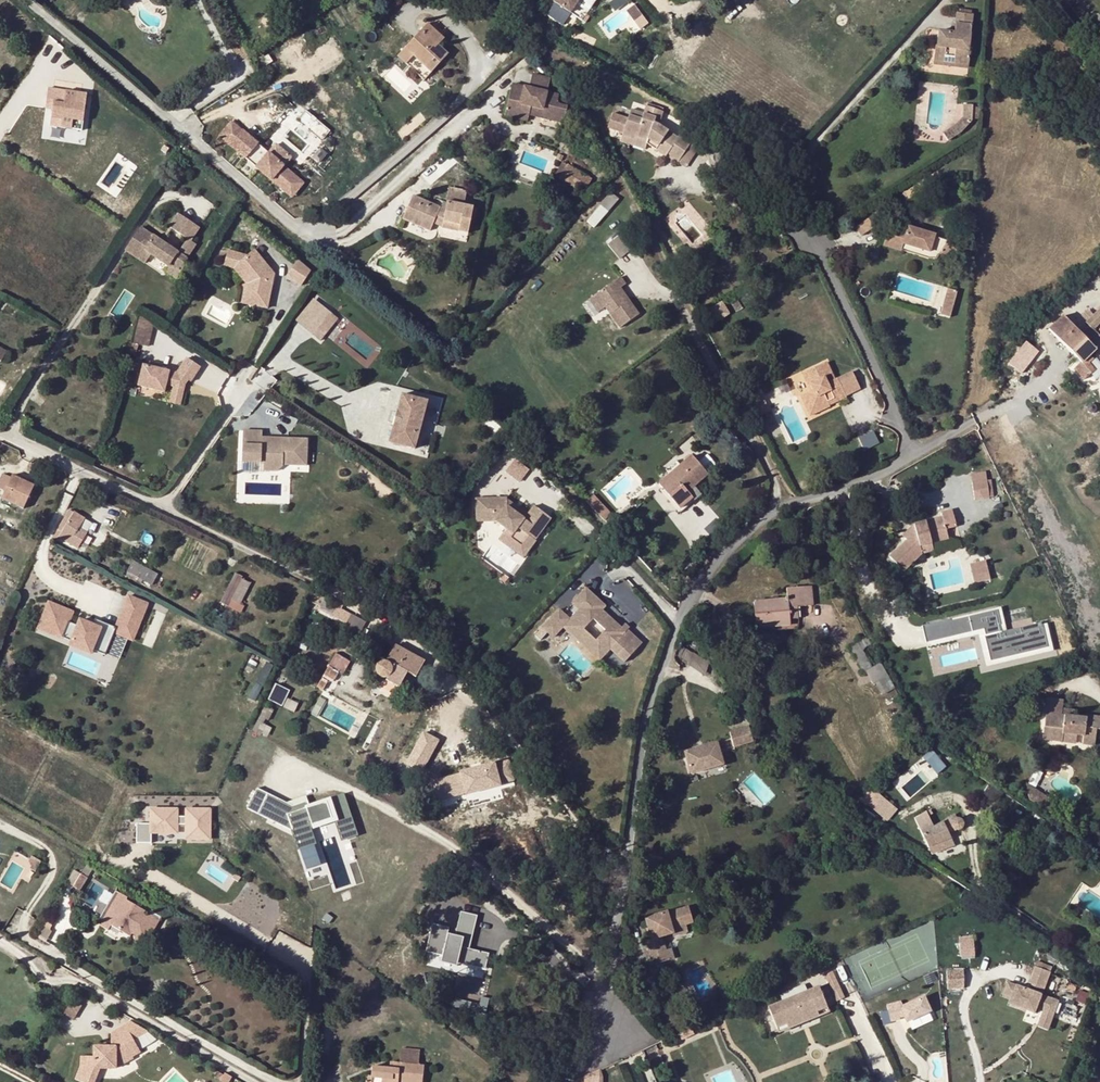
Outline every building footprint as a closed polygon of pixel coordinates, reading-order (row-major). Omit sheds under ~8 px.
[(554,2),(571,12),(579,0),(555,0),(554,2)] [(614,9),(627,3),(626,0),(613,0),(610,1),(614,9)] [(643,16),(635,5),(627,11),(634,22),(643,16)] [(83,13),(77,22),(81,25),(87,16),(83,13)] [(965,66),(971,15),(959,13),(957,13),(955,33),(939,31),(937,46),(935,46),(933,62),(965,66)] [(91,19),(83,30),(88,33),(96,22),(91,19)] [(398,56),(406,64),(414,55),(431,72),(447,54),(438,46),(443,40),(426,24),(398,56)] [(414,55),(406,64),(424,80),(431,72),(414,55)] [(557,104),(559,95),(547,92),(550,78),(532,74),(529,88),(517,85),(515,92),(511,90),(505,116),(528,121),(529,115),(531,107),(545,110),(543,118),(564,123),(568,106),(557,104)] [(83,130),(89,93),(86,93),(53,88),(50,104),(57,105),(57,109),(55,117),(63,118),(62,127),(83,130)] [(961,132),(972,121),(972,119),(973,107),(973,105),(963,105),(962,118),(956,124),(943,133),(948,141),(961,132)] [(543,118),(545,110),(531,107),(529,115),(543,118)] [(678,137),(669,131),(668,131),(658,124),(654,123),(656,118),(661,119),(663,113),(645,107),(643,113),(644,113),(642,119),(629,115),(628,118),(613,113),(608,128),(623,133),(622,136),(636,140),(636,138),(648,141),(647,143),(666,156),(667,155),(677,162),(692,141),(681,133),(678,137)] [(642,119),(644,113),(643,113),(631,109),(629,115),(642,119)] [(63,118),(55,117),(54,129),(83,134),(83,130),(62,127),(63,118)] [(252,164),(266,149),(233,119),(219,134),(252,164)] [(647,143),(648,141),(636,138),(636,140),(622,136),(620,142),(645,150),(647,143)] [(287,166),(295,157),(277,141),(255,166),(291,199),(306,183),(287,166)] [(686,168),(700,147),(692,141),(677,162),(686,168)] [(452,162),(446,155),(439,161),(445,169),(452,162)] [(559,178),(568,165),(563,162),(555,176),(559,178)] [(592,179),(568,165),(559,178),(584,193),(592,179)] [(450,188),(447,202),(463,206),(466,191),(450,188)] [(412,196),(406,211),(417,215),(414,221),(431,228),(433,223),(434,220),(443,224),(442,228),(467,233),(468,228),(472,207),(463,206),(447,202),(446,210),(445,214),(438,212),(440,208),(412,196)] [(611,200),(589,225),(596,231),(618,206),(611,200)] [(477,208),(472,207),(468,228),(473,229),(477,208)] [(417,215),(406,211),(402,219),(430,231),(431,228),(414,221),(417,215)] [(880,212),(857,227),(862,235),(885,220),(880,212)] [(141,272),(146,263),(164,274),(165,272),(176,279),(182,269),(182,265),(190,251),(185,247),(193,234),(171,221),(163,235),(182,246),(173,260),(134,236),(120,259),(141,272)] [(964,249),(949,239),(948,241),(934,237),(935,235),(908,227),(906,233),(889,228),(884,246),(901,251),(901,250),(903,244),(930,252),(937,259),(939,255),(945,260),(950,253),(957,258),(964,249)] [(629,241),(625,236),(619,230),(610,238),(613,241),(607,245),(619,258),(633,245),(629,241)] [(930,252),(903,244),(901,250),(904,251),(928,259),(937,259),(930,252)] [(228,251),(223,265),(231,267),(248,289),(243,306),(260,311),(270,276),(252,252),(245,256),(228,251)] [(953,265),(957,258),(950,253),(945,260),(953,265)] [(308,276),(295,264),(283,280),(297,291),(308,276)] [(231,267),(223,265),(222,270),(226,272),(240,291),(237,304),(243,306),(248,289),(231,267)] [(176,279),(165,272),(164,274),(161,280),(172,286),(176,279)] [(639,314),(621,288),(626,284),(621,277),(593,297),(602,310),(605,307),(608,305),(614,312),(610,315),(620,328),(639,314)] [(952,309),(957,291),(948,289),(943,307),(952,309)] [(602,310),(593,297),(589,300),(598,312),(602,310)] [(709,323),(727,311),(722,302),(703,314),(709,323)] [(614,312),(608,305),(605,307),(610,315),(614,312)] [(950,317),(952,309),(943,307),(941,314),(950,317)] [(325,335),(338,319),(331,313),(317,329),(325,335)] [(152,333),(154,325),(139,315),(135,329),(152,333)] [(1096,333),(1089,326),(1081,334),(1062,315),(1048,329),(1080,362),(1073,368),(1084,380),(1088,375),(1093,370),(1088,366),(1093,361),(1089,357),(1096,349),(1099,352),(1099,329),(1096,333)] [(149,347),(152,333),(135,329),(132,343),(149,347)] [(1006,362),(1012,368),(1023,356),(1018,350),(1006,362)] [(1088,375),(1095,381),(1099,376),(1099,363),(1095,358),(1093,361),(1088,366),(1093,370),(1088,375)] [(172,387),(182,389),(183,385),(186,382),(190,384),(200,369),(185,360),(176,375),(140,367),(136,388),(163,394),(165,385),(172,387)] [(818,391),(814,393),(802,398),(812,418),(831,408),(830,406),(847,398),(847,397),(838,380),(838,379),(836,380),(832,382),(829,376),(833,374),(828,363),(805,374),(810,386),(814,384),(818,391)] [(862,389),(854,373),(838,380),(847,397),(862,389)] [(177,406),(182,389),(172,387),(167,404),(177,406)] [(768,407),(761,393),(760,394),(753,398),(759,411),(768,407)] [(425,402),(399,396),(395,413),(394,413),(390,427),(392,428),(387,444),(413,450),(417,434),(420,434),(423,419),(436,422),(441,400),(426,396),(425,402)] [(759,411),(761,416),(770,411),(768,407),(759,411)] [(264,435),(245,434),(243,465),(265,466),(265,474),(278,475),(285,470),(285,469),(308,470),(309,443),(274,442),(274,446),(263,446),(264,442),(264,435)] [(707,475),(691,457),(680,466),(676,461),(669,467),(690,489),(694,487),(707,475)] [(690,489),(669,467),(665,470),(670,475),(660,483),(680,508),(693,497),(688,491),(690,489)] [(995,497),(993,479),(987,480),(986,471),(972,473),(975,499),(995,497)] [(12,475),(1,498),(23,508),(34,485),(12,475)] [(680,508),(660,483),(657,486),(680,513),(682,510),(680,508)] [(690,489),(698,497),(701,495),(694,487),(690,489)] [(682,510),(698,497),(690,489),(688,491),(693,497),(680,508),(682,510)] [(552,513),(533,502),(528,512),(525,516),(507,506),(506,499),(506,497),(475,499),(476,522),(495,521),(507,527),(514,531),(512,535),(524,542),(530,532),(538,536),(552,513)] [(1,498),(0,499),(0,503),(13,510),(14,508),(21,512),(23,508),(1,498)] [(939,516),(912,528),(916,536),(909,542),(890,557),(904,573),(923,556),(918,545),(929,540),(946,532),(942,523),(953,518),(946,502),(935,507),(939,516)] [(125,513),(115,508),(107,524),(116,529),(125,513)] [(84,519),(69,510),(57,529),(58,531),(53,539),(57,541),(59,536),(76,547),(85,532),(79,528),(84,519)] [(514,531),(507,527),(501,538),(529,554),(539,537),(538,536),(530,532),(524,542),(512,535),(514,531)] [(916,536),(912,528),(903,535),(909,542),(916,536)] [(918,545),(923,556),(934,552),(929,540),(918,545)] [(987,559),(970,564),(976,584),(993,579),(987,559)] [(132,562),(126,572),(151,585),(156,575),(132,562)] [(151,585),(126,572),(124,577),(136,583),(137,581),(140,583),(139,585),(148,589),(151,585)] [(249,582),(235,575),(221,603),(227,606),(231,600),(236,602),(238,598),(241,599),(249,582)] [(571,601),(578,608),(569,618),(566,621),(577,632),(574,636),(587,647),(590,644),(602,655),(609,647),(624,660),(641,641),(627,628),(623,632),(618,628),(611,621),(613,619),(601,608),(604,604),(585,586),(571,601)] [(806,602),(812,601),(811,586),(786,589),(787,600),(754,602),(756,629),(790,626),(789,607),(797,607),(807,606),(806,602)] [(325,599),(314,594),(310,602),(321,607),(325,599)] [(132,641),(148,603),(128,595),(115,626),(95,618),(92,621),(76,614),(78,610),(47,597),(33,631),(93,656),(95,651),(105,656),(114,634),(132,641)] [(799,630),(797,607),(789,607),(790,626),(756,629),(757,633),(799,630)] [(350,615),(336,608),(332,616),(346,623),(350,615)] [(541,625),(552,635),(566,621),(569,618),(558,608),(541,625)] [(1002,609),(923,623),(927,644),(976,636),(981,665),(1049,653),(1043,623),(1005,629),(1002,609)] [(359,634),(366,622),(352,614),(345,626),(359,634)] [(324,634),(328,626),(315,619),(311,627),(324,634)] [(624,622),(618,628),(623,632),(627,628),(628,626),(624,622)] [(866,638),(850,647),(864,672),(867,670),(874,683),(887,676),(880,663),(872,668),(862,650),(870,645),(866,638)] [(587,647),(599,658),(602,655),(590,644),(587,647)] [(692,652),(681,645),(678,656),(689,663),(688,665),(705,676),(710,662),(692,652)] [(423,661),(395,646),(386,663),(384,663),(382,663),(380,663),(379,664),(377,666),(376,668),(376,671),(377,673),(377,675),(379,676),(381,678),(383,678),(385,678),(387,677),(386,680),(398,687),(399,687),(407,672),(415,676),(423,661)] [(351,662),(337,653),(329,665),(343,674),(351,662)] [(339,672),(329,666),(324,675),(334,681),(339,672)] [(224,693),(228,684),(219,679),(214,687),(224,693)] [(323,690),(327,683),(321,680),(317,687),(323,690)] [(398,687),(386,680),(381,688),(382,691),(390,696),(392,696),(393,695),(394,695),(398,687)] [(261,685),(256,683),(249,698),(255,700),(261,685)] [(275,683),(268,700),(276,704),(283,707),(291,690),(275,683)] [(294,713),(299,703),(287,698),(283,707),(294,713)] [(1063,709),(1064,701),(1048,699),(1045,727),(1051,728),(1049,739),(1063,741),(1064,734),(1083,737),(1082,744),(1095,745),(1097,729),(1099,729),(1099,717),(1082,715),(1081,718),(1072,716),(1062,715),(1063,709)] [(255,726),(263,730),(266,725),(264,724),(266,719),(269,720),(276,704),(268,700),(255,726)] [(261,735),(263,730),(255,726),(253,732),(261,735)] [(729,731),(733,745),(753,740),(749,726),(729,731)] [(425,770),(440,736),(422,729),(407,763),(425,770)] [(1064,734),(1063,741),(1082,744),(1083,737),(1064,734)] [(716,742),(684,751),(690,773),(722,764),(716,742)] [(925,754),(938,772),(947,765),(933,748),(925,754)] [(1041,807),(1048,796),(1026,783),(1029,799),(1041,807)] [(358,834),(346,791),(306,802),(309,794),(289,800),(257,787),(249,809),(293,825),(304,865),(309,867),(322,863),(316,841),(337,835),(344,838),(358,834)] [(897,809),(877,793),(868,804),(887,821),(897,809)] [(1041,807),(1051,814),(1058,803),(1048,796),(1041,807)] [(952,820),(956,818),(954,815),(943,822),(948,833),(954,830),(951,826),(952,820)] [(961,819),(956,818),(952,820),(951,826),(954,830),(959,831),(963,828),(964,823),(961,819)] [(951,838),(948,833),(943,822),(922,834),(929,847),(951,838)] [(160,848),(156,836),(153,838),(150,830),(141,833),(139,829),(129,832),(124,834),(130,852),(148,846),(150,851),(160,848)] [(951,838),(929,847),(932,854),(954,845),(951,838)] [(80,890),(87,877),(74,870),(66,882),(80,890)] [(111,925),(129,936),(143,945),(160,918),(150,911),(147,917),(142,914),(144,911),(125,900),(127,897),(115,890),(95,922),(108,930),(111,925)] [(653,964),(669,959),(667,951),(664,940),(676,937),(673,930),(686,926),(693,924),(689,907),(668,914),(668,912),(645,918),(651,940),(647,941),(653,964)] [(490,951),(471,947),(479,913),(461,909),(456,929),(432,923),(425,952),(438,955),(436,965),(484,977),(490,951)] [(47,941),(52,931),(41,925),(36,935),(47,941)] [(673,930),(676,937),(689,932),(686,926),(673,930)] [(975,935),(961,935),(961,955),(975,955),(975,935)] [(667,951),(669,959),(675,958),(672,949),(667,951)] [(1034,984),(1031,991),(1043,995),(1051,972),(1035,966),(1029,983),(1034,984)] [(965,967),(947,968),(949,988),(967,987),(965,967)] [(1013,998),(1011,1003),(1035,1013),(1037,1008),(1044,1010),(1054,1015),(1059,1001),(1043,995),(1031,991),(1008,982),(1003,995),(1013,998)] [(819,986),(768,1007),(778,1033),(829,1012),(819,986)] [(887,1005),(890,1021),(900,1019),(900,1018),(898,1013),(902,1012),(904,1016),(907,1021),(930,1011),(924,997),(902,1007),(900,1002),(887,1005)] [(61,1012),(64,1013),(71,1000),(69,998),(61,1012)] [(71,1000),(64,1013),(74,1019),(81,1005),(71,1000)] [(1044,1010),(1038,1026),(1048,1030),(1054,1015),(1044,1010)] [(95,1045),(95,1047),(116,1059),(131,1052),(133,1056),(142,1051),(134,1038),(148,1030),(132,1021),(112,1032),(113,1044),(95,1045)] [(679,1035),(665,1041),(669,1049),(683,1043),(679,1035)] [(95,1047),(96,1054),(82,1055),(83,1064),(76,1078),(85,1081),(93,1081),(100,1066),(116,1066),(115,1060),(116,1059),(95,1047)] [(400,1063),(419,1065),(420,1050),(402,1048),(400,1063)] [(116,1059),(122,1063),(134,1058),(133,1056),(131,1052),(116,1059)] [(422,1080),(424,1066),(419,1065),(400,1063),(391,1063),(390,1068),(372,1067),(371,1077),(368,1077),(367,1081),(398,1081),(398,1077),(422,1080)] [(602,1068),(585,1075),(585,1077),(602,1077),(602,1068)] [(217,1071),(214,1076),(221,1080),(224,1075),(217,1071)]
